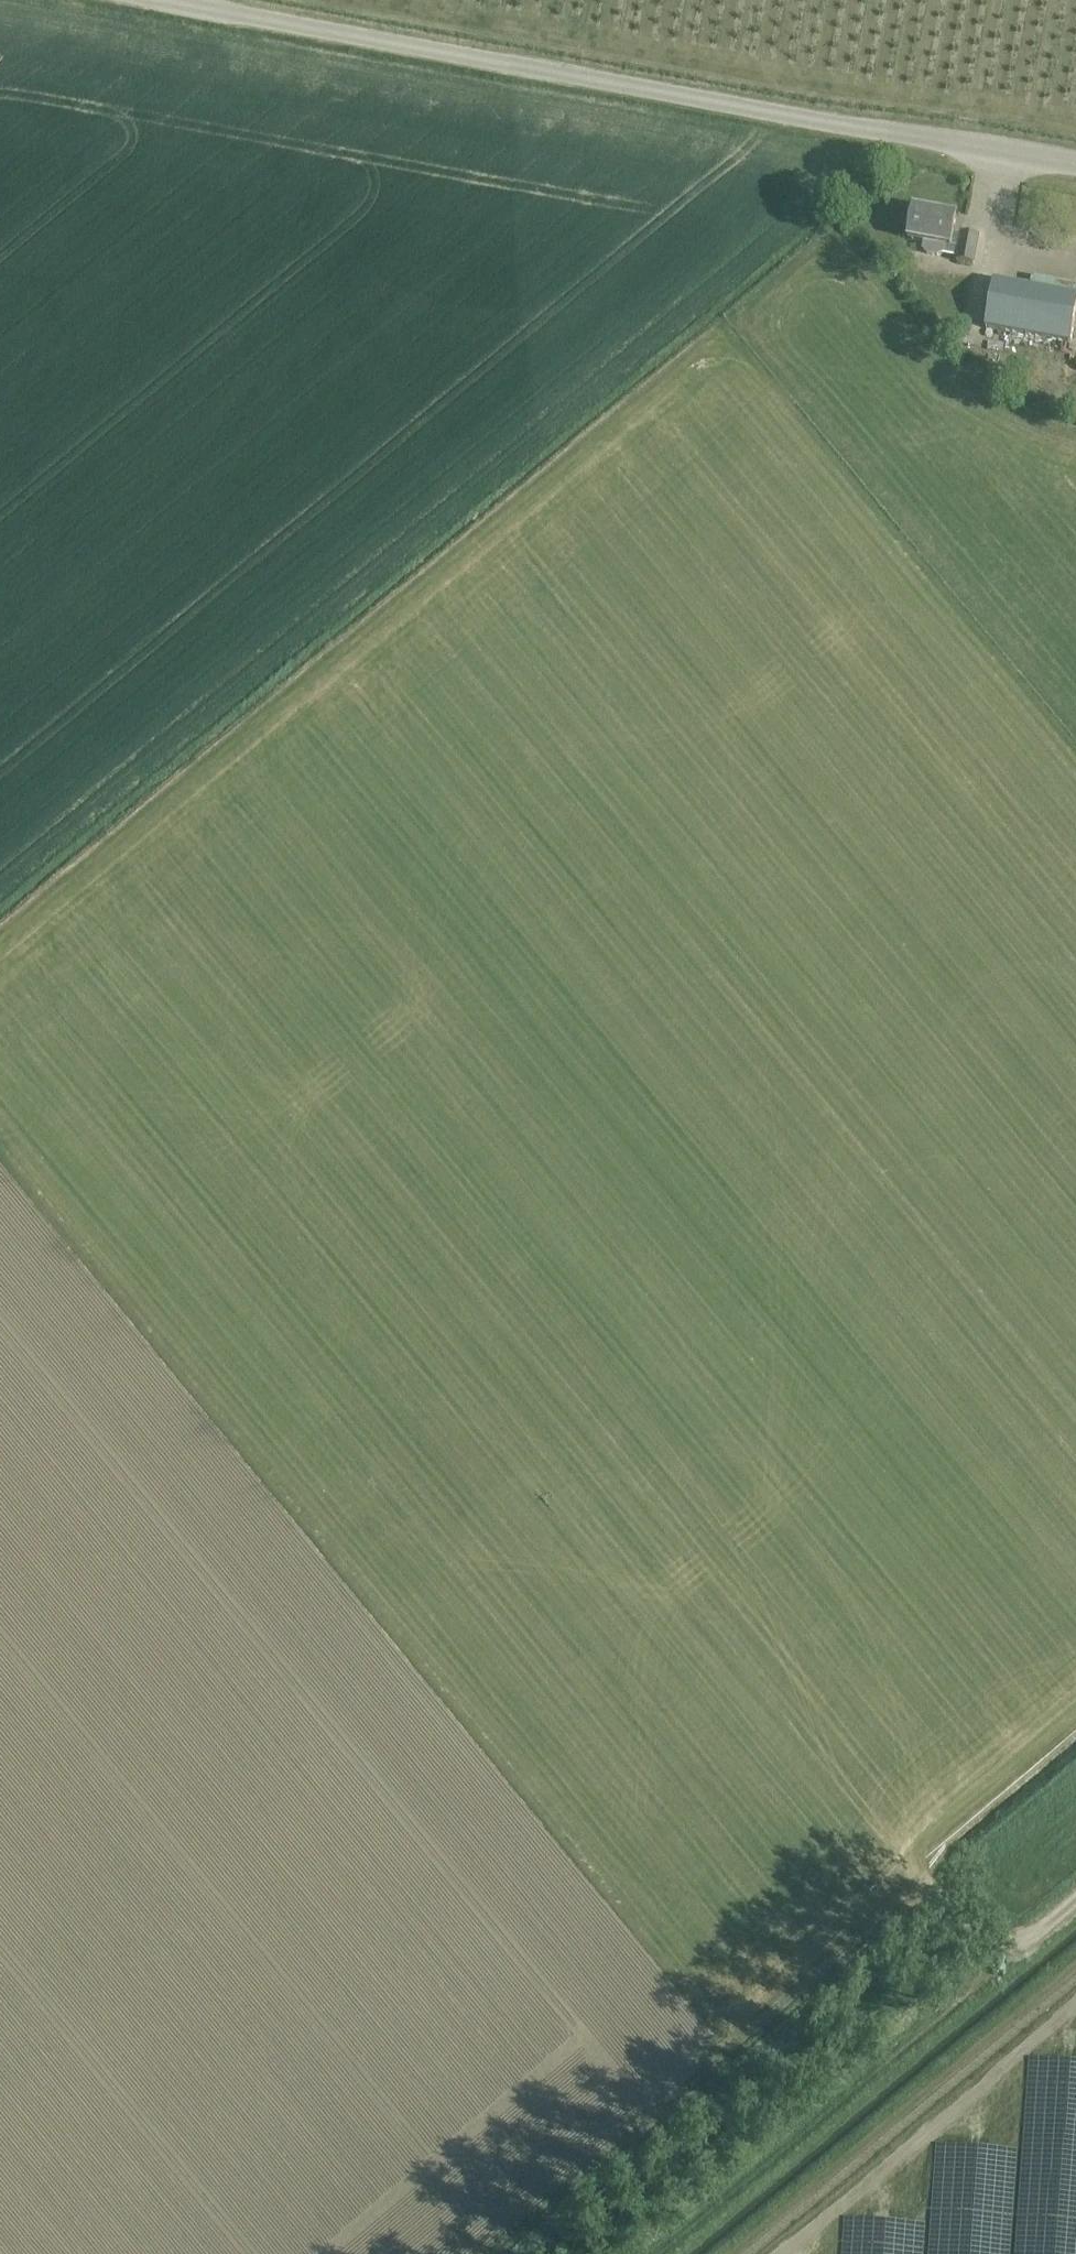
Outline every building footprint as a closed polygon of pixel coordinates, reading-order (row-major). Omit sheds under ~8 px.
[(974,266),(979,237),(962,234),(962,236),(953,234),(956,217),(913,209),(908,240),(924,243),(923,251),(927,256),(938,258),(944,255),(945,247),(951,248),(951,247),(959,249),(957,262),(974,266)] [(1075,316),(1075,297),(994,281),(985,329),(1071,345),(1075,316)]
